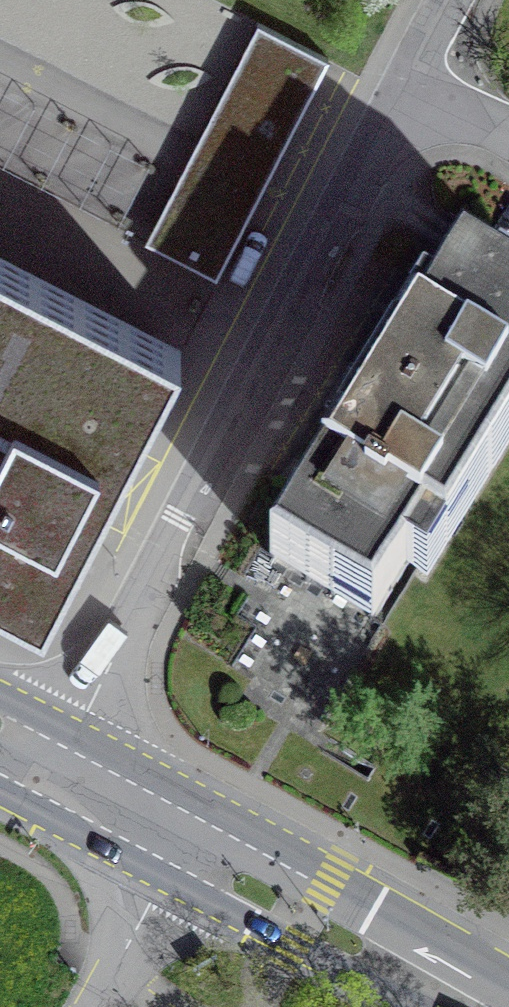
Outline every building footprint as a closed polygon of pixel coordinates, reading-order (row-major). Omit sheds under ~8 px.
[(323,73),(253,37),(143,252),(214,288),(323,73)] [(508,485),(508,299),(456,266),(274,566),(405,650),(508,485)] [(167,365),(82,322),(0,279),(0,586),(42,607),(167,365)]
